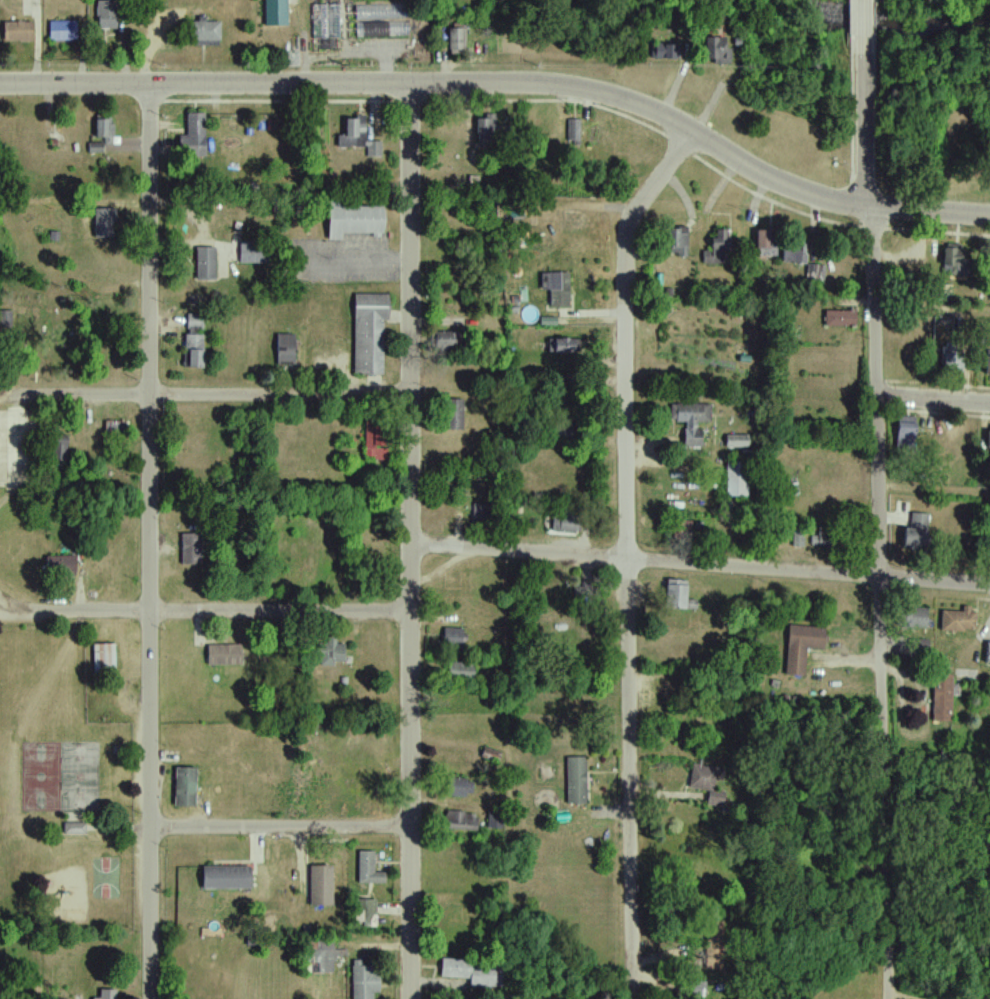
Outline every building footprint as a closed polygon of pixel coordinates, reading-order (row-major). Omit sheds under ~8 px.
[(205,157),(205,113),(186,113),(186,137),(178,137),(178,157),(205,157)] [(103,153),(103,144),(114,144),(114,115),(95,115),(95,143),(90,143),(90,153),(103,153)] [(337,147),(365,147),(365,116),(345,116),(345,135),(337,135),(337,147)] [(477,144),(496,144),(496,118),(477,118),(477,144)] [(583,146),(583,120),(568,120),(568,146),(583,146)] [(381,142),(368,142),(367,157),(381,157),(381,142)] [(342,233),(382,233),(382,206),(327,206),(327,240),(342,240),(342,233)] [(94,239),(115,239),(115,209),(94,209),(94,239)] [(705,263),(730,263),(730,228),(712,228),(712,252),(705,252),(705,263)] [(667,256),(686,257),(687,231),(667,230),(667,256)] [(769,230),(756,230),(756,248),(769,248),(769,230)] [(965,246),(944,246),(944,268),(965,268),(965,246)] [(215,280),(215,249),(195,249),(195,280),(215,280)] [(808,280),(825,278),(824,264),(807,266),(808,280)] [(569,307),(569,273),(550,273),(550,307),(569,307)] [(389,294),(354,294),(354,374),(383,374),(383,321),(389,321),(389,294)] [(856,311),(826,311),(826,327),(856,327),(856,311)] [(0,313),(0,328),(11,328),(11,313),(0,313)] [(203,315),(185,314),(184,368),(202,368),(203,315)] [(431,333),(431,354),(460,354),(460,333),(431,333)] [(277,334),(277,364),(294,364),(294,334),(277,334)] [(549,339),(549,353),(573,353),(573,339),(549,339)] [(944,353),(944,372),(962,372),(962,353),(944,353)] [(463,400),(442,400),(442,430),(463,430),(463,400)] [(702,423),(711,423),(711,404),(670,404),(670,422),(684,422),(684,447),(702,447),(702,423)] [(897,450),(915,450),(915,416),(897,416),(897,450)] [(364,418),(364,459),(387,459),(387,448),(378,448),(378,418),(364,418)] [(126,423),(112,423),(112,433),(126,433),(126,423)] [(748,447),(748,435),(726,435),(726,447),(748,447)] [(747,496),(747,461),(726,461),(726,496),(747,496)] [(496,527),(496,504),(474,504),(474,527),(496,527)] [(927,550),(927,513),(911,513),(911,527),(904,527),(904,550),(927,550)] [(551,532),(576,532),(576,515),(551,515),(551,532)] [(803,531),(795,531),(795,545),(803,545),(803,531)] [(839,545),(839,533),(819,533),(819,545),(839,545)] [(182,565),(201,565),(201,534),(182,534),(182,565)] [(75,555),(46,555),(46,576),(75,576),(75,555)] [(686,608),(686,580),(665,580),(665,608),(686,608)] [(927,626),(927,608),(900,608),(900,626),(927,626)] [(976,609),(942,609),(942,630),(976,630),(976,609)] [(825,627),(787,625),(784,675),(805,676),(806,648),(824,649),(825,627)] [(463,628),(444,628),(444,648),(463,648),(463,628)] [(929,639),(911,639),(911,658),(929,658),(929,639)] [(344,665),(344,641),(318,641),(318,665),(344,665)] [(115,644),(93,644),(93,677),(115,677),(115,644)] [(242,645),(208,645),(208,665),(242,665),(242,645)] [(713,661),(697,661),(697,672),(713,672),(713,661)] [(474,663),(447,663),(447,681),(474,681),(474,663)] [(952,675),(933,675),(933,723),(952,723),(952,675)] [(685,698),(685,679),(664,679),(664,698),(685,698)] [(567,805),(587,805),(587,758),(567,758),(567,805)] [(714,791),(717,768),(693,764),(689,789),(709,792),(707,806),(723,808),(725,792),(714,791)] [(175,808),(196,808),(196,768),(175,768),(175,808)] [(467,797),(467,779),(443,779),(443,797),(467,797)] [(502,828),(502,811),(488,811),(488,828),(502,828)] [(477,813),(446,813),(446,832),(477,832),(477,813)] [(63,836),(87,836),(87,823),(63,823),(63,836)] [(358,883),(385,883),(385,872),(375,872),(375,851),(358,851),(358,883)] [(310,906),(332,906),(332,865),(310,865),(310,906)] [(250,890),(250,867),(202,867),(202,890),(250,890)] [(376,900),(354,900),(354,928),(376,928),(376,900)] [(707,958),(722,958),(723,922),(707,922),(707,958)] [(334,973),(334,961),(347,961),(347,950),(334,950),(334,937),(312,937),(312,973),(334,973)] [(441,978),(471,978),(471,987),(503,987),(503,967),(472,967),(472,959),(441,959),(441,978)] [(373,993),(379,993),(379,966),(361,966),(361,961),(353,961),(353,998),(373,998),(373,993)] [(702,998),(702,980),(680,980),(680,998),(702,998)] [(115,989),(98,989),(98,997),(88,997),(88,998),(115,998),(115,989)]
